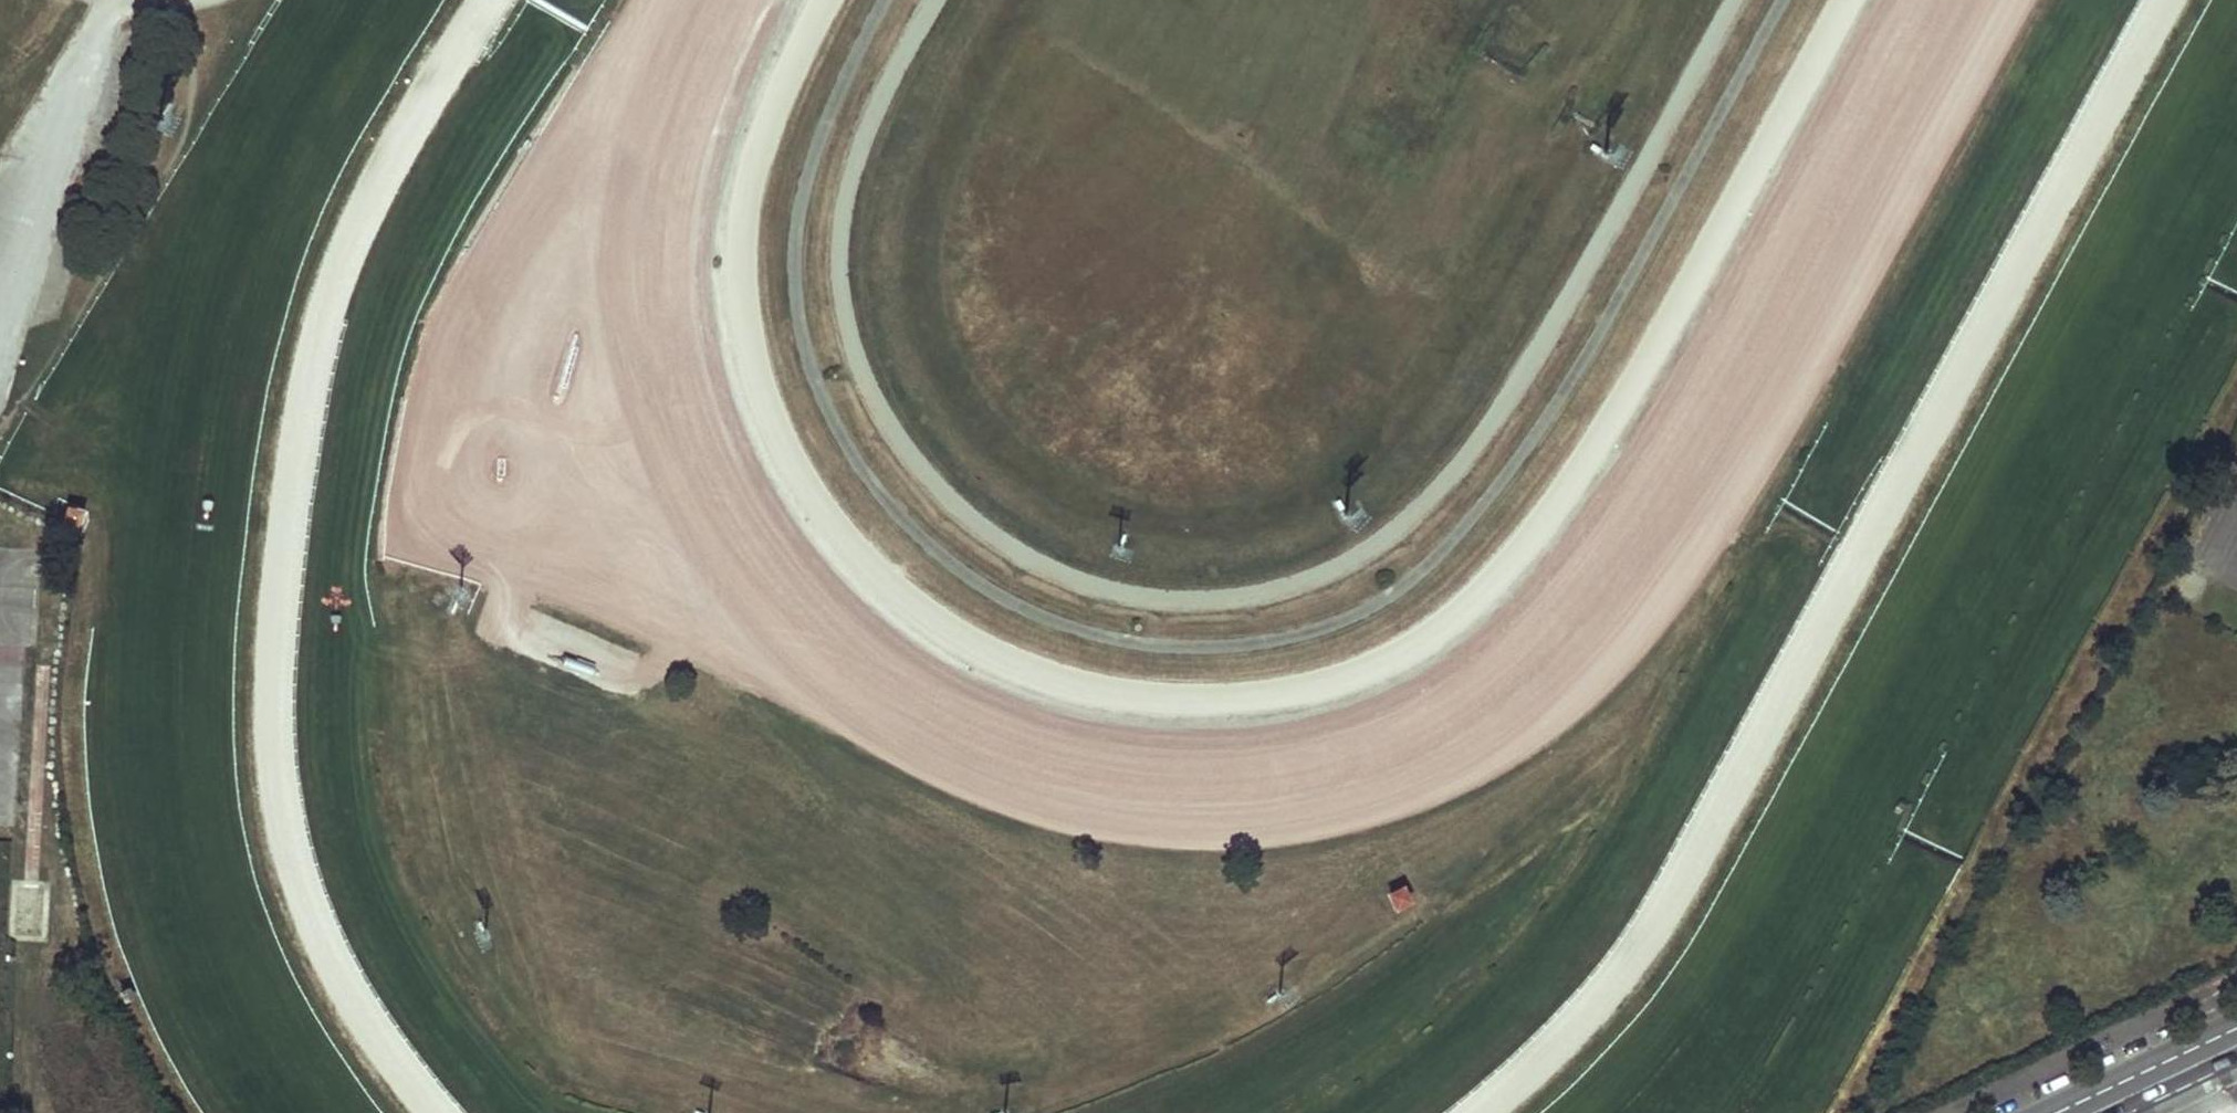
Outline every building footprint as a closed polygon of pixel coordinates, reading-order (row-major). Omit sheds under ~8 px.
[(20,814),(0,813),(0,845),(18,846),(20,814)] [(1387,894),(1393,915),(1413,909),(1407,888),(1387,894)]
